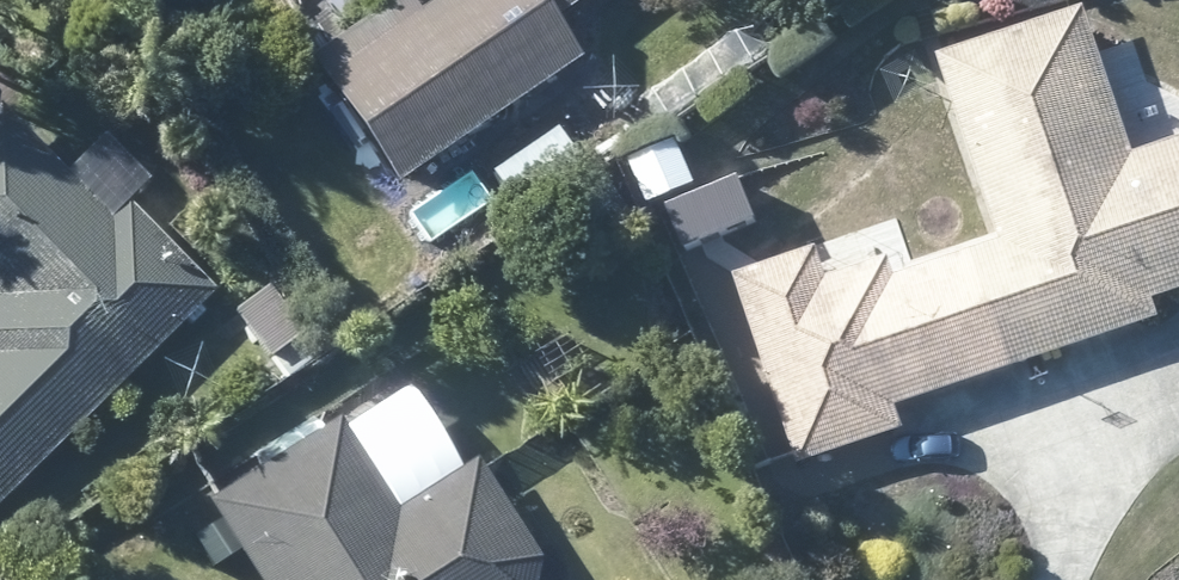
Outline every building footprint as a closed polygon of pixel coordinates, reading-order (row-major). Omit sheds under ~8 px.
[(512,3),(510,0),(447,0),(418,20),(406,2),(359,33),(321,59),(311,68),(362,141),(397,191),(578,66),(569,51),(552,26),(533,0),(516,0),(512,3)] [(590,0),(533,0),(552,26),(590,0)] [(1100,54),(1087,13),(1072,18),(942,60),(1003,248),(976,257),(1015,376),(1160,327),(1153,306),(1176,297),(1178,297),(1178,145),(1135,161),(1100,54)] [(78,168),(65,178),(0,112),(0,507),(30,478),(57,450),(212,297),(125,209),(148,185),(104,140),(78,168)] [(677,143),(630,166),(651,210),(698,188),(677,143)] [(1015,376),(976,257),(899,282),(893,264),(829,286),(818,254),(798,260),(737,281),(800,471),(895,441),(905,437),(897,414),(1015,376)] [(235,319),(269,362),(301,338),(266,295),(235,319)] [(480,474),(475,466),(396,516),(339,425),(330,430),(207,507),(253,579),(536,579),(539,567),(480,474)] [(376,463),(388,484),(414,485),(428,464),(416,441),(389,440),(376,463)]
